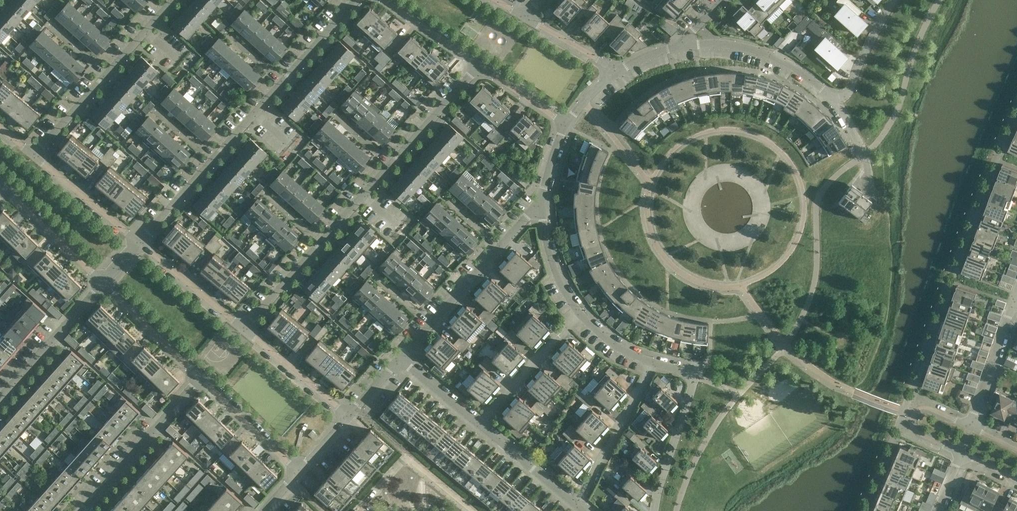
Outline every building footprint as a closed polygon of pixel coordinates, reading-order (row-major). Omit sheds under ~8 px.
[(18,0),(13,0),(8,5),(22,17),(29,9),(18,0)] [(35,0),(18,0),(29,9),(36,1),(35,0)] [(127,2),(136,10),(138,7),(140,9),(148,1),(147,0),(129,0),(127,2)] [(196,0),(195,0),(188,8),(202,20),(209,12),(196,0)] [(212,0),(196,0),(209,12),(216,4),(212,0)] [(269,8),(261,0),(260,0),(256,4),(265,12),(269,8)] [(575,0),(574,0),(558,0),(560,3),(553,11),(560,17),(575,0)] [(585,0),(575,0),(560,17),(567,23),(574,15),(579,19),(584,15),(583,14),(592,5),(592,4),(587,9),(583,5),(586,1),(585,0)] [(631,8),(633,7),(635,3),(630,0),(627,0),(624,4),(631,8)] [(684,9),(673,0),(662,0),(654,9),(674,20),(684,9)] [(690,0),(673,0),(684,9),(691,1),(690,0)] [(773,0),(755,0),(761,6),(757,10),(766,19),(779,6),(773,0)] [(791,0),(773,0),(779,6),(783,9),(791,1),(791,0)] [(850,0),(837,0),(836,1),(842,7),(836,14),(857,33),(853,37),(853,38),(866,23),(866,22),(866,23),(855,13),(859,9),(863,12),(850,0)] [(64,23),(76,10),(68,2),(56,16),(64,23)] [(239,11),(243,6),(239,2),(235,7),(239,11)] [(281,13),(286,8),(281,3),(276,8),(281,13)] [(642,7),(635,3),(633,7),(631,8),(639,13),(642,7)] [(22,17),(8,5),(1,13),(15,25),(22,17)] [(588,33),(602,17),(596,11),(598,9),(592,5),(583,14),(584,15),(589,19),(581,27),(588,33)] [(765,27),(761,24),(766,19),(757,10),(752,15),(742,5),(733,14),(755,36),(765,27)] [(53,15),(57,10),(52,6),(48,11),(53,15)] [(105,11),(100,7),(96,11),(101,15),(105,11)] [(115,7),(111,12),(115,16),(119,11),(115,7)] [(235,15),(239,11),(235,7),(231,11),(235,15)] [(202,20),(188,8),(181,16),(188,22),(194,28),(202,20)] [(287,18),(291,13),(286,8),(281,13),(287,18)] [(363,34),(379,16),(378,15),(372,9),(370,8),(364,14),(362,12),(358,16),(360,18),(354,26),(363,34)] [(72,30),(85,17),(76,10),(64,23),(72,30)] [(241,31),(253,17),(244,10),(232,23),(241,31)] [(50,18),(53,15),(48,11),(44,16),(48,20),(50,18)] [(109,15),(105,11),(101,15),(105,19),(109,15)] [(124,15),(119,11),(115,16),(119,20),(124,15)] [(793,18),(799,22),(804,14),(797,11),(793,18)] [(800,30),(814,17),(809,12),(795,25),(800,30)] [(1,13),(0,14),(0,26),(7,33),(15,25),(1,13)] [(188,22),(181,16),(178,14),(170,22),(180,31),(188,22)] [(281,27),(285,22),(276,14),(272,19),(281,27)] [(612,31),(622,19),(617,14),(609,23),(602,17),(588,33),(595,39),(602,31),(608,36),(612,31)] [(300,29),(304,24),(295,16),(290,21),(300,29)] [(372,42),(388,24),(387,23),(381,17),(379,16),(363,34),(372,42)] [(81,38),(93,24),(85,17),(72,30),(81,38)] [(249,38),(261,24),(253,17),(241,31),(249,38)] [(113,27),(118,22),(113,18),(109,23),(113,27)] [(225,27),(229,22),(224,18),(220,23),(225,27)] [(816,18),(809,23),(816,33),(823,28),(816,18)] [(616,49),(635,27),(629,22),(625,25),(621,21),(623,19),(622,19),(612,31),(617,35),(609,43),(616,49)] [(660,25),(672,36),(678,30),(677,27),(664,20),(660,25)] [(197,30),(194,28),(188,22),(180,31),(189,39),(197,30)] [(38,31),(42,27),(38,23),(34,27),(38,31)] [(221,31),(225,27),(220,23),(216,27),(221,31)] [(89,45),(101,32),(93,24),(81,38),(89,45)] [(257,45),(269,32),(261,24),(249,38),(257,45)] [(390,25),(388,24),(372,42),(381,50),(374,58),(379,62),(388,53),(383,49),(388,43),(389,43),(392,40),(392,39),(397,33),(396,31),(390,25)] [(801,32),(795,27),(782,44),(793,51),(810,27),(807,24),(801,32)] [(289,34),(293,29),(289,25),(285,30),(289,34)] [(34,36),(38,31),(34,27),(30,32),(34,36)] [(648,46),(639,37),(642,33),(635,27),(616,49),(623,55),(630,47),(635,51),(648,46)] [(824,29),(826,30),(813,44),(819,49),(814,54),(834,71),(847,56),(846,56),(836,47),(840,43),(843,46),(843,45),(825,29),(824,29)] [(39,52),(51,38),(43,31),(31,44),(39,52)] [(109,39),(101,32),(89,45),(97,52),(99,50),(102,52),(109,44),(107,42),(109,39)] [(265,52),(277,39),(269,32),(257,45),(265,52)] [(210,43),(214,38),(210,34),(206,39),(210,43)] [(347,34),(343,38),(352,47),(356,42),(347,34)] [(776,42),(781,45),(786,36),(782,34),(776,42)] [(404,62),(420,44),(419,43),(413,37),(412,38),(411,36),(405,43),(404,42),(401,46),(392,57),(388,53),(379,62),(384,67),(395,54),(404,62)] [(47,59),(59,45),(51,38),(39,52),(47,59)] [(215,59),(227,45),(219,38),(207,51),(215,59)] [(24,47),(28,43),(23,39),(19,43),(24,47)] [(206,47),(210,43),(206,39),(202,43),(206,47)] [(285,46),(277,39),(265,52),(273,60),(276,57),(278,59),(285,51),(283,49),(285,46)] [(341,42),(333,50),(347,62),(354,54),(341,42)] [(362,47),(356,42),(352,47),(358,52),(362,47)] [(20,52),(24,47),(19,43),(15,48),(20,52)] [(415,68),(431,51),(430,50),(429,52),(428,51),(422,45),(421,46),(420,44),(404,62),(407,59),(415,67),(414,68),(415,68)] [(55,66),(67,53),(59,45),(47,59),(55,66)] [(223,66),(235,53),(227,45),(215,59),(223,66)] [(347,62),(333,50),(326,58),(339,70),(347,62)] [(424,76),(440,59),(438,57),(439,57),(432,51),(432,52),(431,51),(415,68),(424,76)] [(63,73),(75,60),(67,53),(55,66),(63,73)] [(231,74),(243,60),(235,53),(223,66),(231,74)] [(142,73),(150,64),(141,55),(133,64),(135,67),(142,73)] [(31,69),(35,65),(26,57),(22,61),(31,69)] [(339,70),(326,58),(319,66),(332,78),(339,70)] [(441,60),(440,59),(424,76),(433,85),(439,77),(442,80),(446,76),(443,73),(449,67),(447,66),(448,65),(441,59),(441,60)] [(10,64),(5,60),(0,67),(0,76),(10,64)] [(84,67),(75,60),(63,73),(72,81),(74,78),(76,80),(84,72),(81,70),(84,67)] [(240,81),(252,67),(243,60),(231,74),(240,81)] [(15,87),(6,79),(12,71),(8,67),(10,64),(0,76),(0,77),(4,80),(0,85),(0,105),(15,87)] [(160,72),(150,64),(142,73),(149,79),(152,81),(160,72)] [(332,78),(319,66),(312,74),(325,86),(332,78)] [(149,79),(142,73),(135,67),(128,75),(142,87),(149,79)] [(200,67),(195,72),(200,76),(204,71),(200,67)] [(260,75),(252,67),(240,81),(248,88),(250,86),(252,88),(260,79),(258,77),(260,75)] [(362,68),(358,73),(363,77),(366,72),(362,68)] [(47,84),(51,79),(43,71),(39,76),(47,84)] [(720,93),(719,72),(706,73),(709,94),(720,93)] [(731,90),(732,72),(719,72),(720,93),(721,93),(720,90),(731,90)] [(742,94),(745,73),(732,72),(731,90),(731,93),(742,94)] [(358,81),(363,77),(358,73),(354,77),(358,81)] [(709,94),(706,73),(693,76),(698,96),(709,94)] [(753,96),(758,75),(745,73),(742,94),(753,96)] [(325,86),(312,74),(305,82),(318,94),(325,86)] [(377,82),(381,78),(376,74),(372,78),(377,82)] [(32,85),(37,80),(32,75),(27,80),(32,85)] [(142,87),(128,75),(121,83),(134,95),(142,87)] [(193,84),(198,79),(193,75),(189,80),(193,84)] [(208,83),(212,79),(208,75),(204,80),(208,83)] [(763,99),(770,79),(758,75),(753,96),(763,99)] [(698,96),(693,76),(681,80),(688,100),(689,99),(688,97),(697,94),(698,97),(698,96)] [(385,82),(381,78),(377,82),(381,86),(385,82)] [(397,87),(402,83),(396,78),(392,82),(397,87)] [(198,87),(202,83),(198,79),(193,84),(198,87)] [(217,82),(212,79),(208,83),(212,87),(217,82)] [(773,103),(782,84),(770,79),(763,99),(773,103)] [(42,84),(37,80),(32,85),(38,89),(42,84)] [(688,100),(681,80),(676,82),(669,85),(678,104),(688,100)] [(311,102),(318,94),(305,82),(298,90),(311,102)] [(56,91),(60,87),(55,83),(51,87),(56,91)] [(134,95),(121,83),(114,91),(127,103),(134,95)] [(403,93),(408,88),(402,83),(397,87),(403,93)] [(165,93),(170,88),(165,84),(161,89),(165,93)] [(785,105),(794,89),(782,84),(773,103),(774,103),(775,100),(785,105)] [(678,104),(669,85),(657,91),(667,106),(668,109),(678,104)] [(476,112),(492,94),(490,93),(491,92),(484,87),(482,86),(477,92),(474,90),(471,94),(473,96),(467,103),(476,112)] [(22,98),(13,90),(16,87),(15,87),(0,105),(0,106),(6,111),(9,113),(22,98)] [(41,93),(51,101),(55,96),(46,88),(41,93)] [(170,109),(182,95),(174,88),(162,101),(170,109)] [(344,97),(348,92),(344,88),(340,93),(344,97)] [(393,97),(397,92),(392,88),(388,93),(393,97)] [(209,98),(214,93),(210,89),(205,94),(209,98)] [(224,89),(220,94),(224,98),(228,93),(224,89)] [(349,113),(364,97),(355,89),(341,105),(349,113)] [(792,114),(805,96),(794,89),(785,105),(783,107),(792,114)] [(304,110),(311,102),(298,90),(290,98),(297,104),(304,110)] [(127,103),(114,91),(107,99),(120,111),(127,103)] [(407,96),(416,104),(420,99),(411,91),(407,96)] [(667,106),(657,91),(648,97),(646,98),(659,115),(660,115),(658,112),(667,106)] [(401,96),(397,92),(393,97),(397,101),(401,96)] [(214,102),(218,97),(214,93),(209,98),(214,102)] [(233,97),(228,93),(224,98),(228,102),(233,97)] [(485,120),(501,102),(499,101),(500,100),(493,95),(492,94),(476,112),(485,120)] [(178,116),(191,103),(182,95),(170,109),(178,116)] [(289,113),(297,104),(290,98),(287,96),(279,105),(289,113)] [(357,120),(370,107),(373,103),(364,96),(364,97),(349,113),(357,120)] [(801,120),(815,104),(805,96),(792,114),(801,120)] [(19,121),(31,105),(26,101),(22,98),(9,113),(19,121)] [(659,115),(646,98),(640,103),(636,106),(651,122),(659,115)] [(113,119),(120,111),(107,99),(100,107),(113,119)] [(150,109),(155,104),(150,100),(146,105),(150,109)] [(222,109),(226,104),(222,100),(217,105),(222,109)] [(405,100),(401,104),(405,108),(409,104),(405,100)] [(40,120),(37,118),(44,110),(34,102),(31,105),(19,121),(28,129),(32,124),(35,126),(40,120)] [(502,103),(501,102),(485,120),(494,127),(488,134),(486,135),(492,140),(500,130),(495,126),(501,121),(505,117),(504,117),(510,110),(508,109),(509,108),(502,103)] [(187,124),(199,110),(191,103),(178,116),(187,124)] [(366,127),(380,111),(381,111),(373,103),(370,107),(357,120),(366,127)] [(306,113),(304,110),(297,104),(289,113),(298,122),(306,113)] [(330,113),(334,108),(330,104),(325,109),(330,113)] [(811,126),(824,113),(815,104),(801,120),(802,121),(803,119),(811,126)] [(651,122),(636,106),(627,115),(643,130),(651,122)] [(113,119),(100,107),(92,115),(106,127),(113,119)] [(195,131),(207,117),(199,110),(187,124),(195,131)] [(374,135),(388,119),(380,111),(366,127),(374,135)] [(816,136),(833,123),(824,113),(811,126),(817,134),(816,136)] [(517,140),(532,122),(531,121),(532,120),(525,115),(523,114),(517,120),(513,124),(514,124),(505,134),(500,130),(492,140),(497,144),(508,132),(517,140)] [(451,120),(461,129),(465,124),(456,115),(451,120)] [(643,130),(627,115),(618,125),(635,138),(636,137),(634,136),(641,129),(642,130),(643,130)] [(83,121),(93,130),(97,125),(88,116),(83,121)] [(145,137),(157,124),(149,116),(136,130),(145,137)] [(136,117),(132,121),(136,125),(141,121),(136,117)] [(215,125),(207,117),(195,131),(203,138),(205,136),(208,138),(215,129),(213,127),(215,125)] [(319,125),(323,121),(319,117),(315,121),(319,125)] [(386,121),(388,119),(374,135),(382,142),(384,140),(387,141),(394,133),(392,131),(394,129),(386,121)] [(319,146),(336,128),(328,120),(311,139),(319,146)] [(136,125),(132,121),(128,125),(132,129),(136,125)] [(315,130),(319,125),(315,121),(311,126),(315,130)] [(534,123),(532,122),(517,140),(516,140),(525,149),(533,141),(535,143),(538,139),(536,137),(542,130),(540,129),(541,128),(534,123)] [(840,134),(833,123),(816,136),(822,145),(840,134)] [(151,147),(165,131),(157,124),(145,137),(143,140),(151,147)] [(449,124),(442,132),(455,145),(463,136),(449,124)] [(471,129),(465,124),(461,129),(466,134),(471,129)] [(96,133),(101,138),(106,133),(101,128),(96,133)] [(332,149),(344,135),(336,128),(319,146),(320,147),(324,142),(332,149)] [(129,133),(125,129),(121,134),(125,138),(129,133)] [(159,154),(173,138),(165,131),(151,147),(159,154)] [(455,145),(442,132),(435,141),(448,153),(455,145)] [(67,161),(82,142),(73,134),(67,142),(64,140),(59,146),(61,148),(57,153),(67,161)] [(847,145),(840,134),(822,145),(828,155),(847,145)] [(340,156),(352,142),(344,135),(332,149),(340,156)] [(167,162),(181,146),(173,138),(159,155),(167,162)] [(252,155),(259,146),(250,138),(242,147),(245,149),(252,155)] [(448,153),(435,141),(427,149),(441,161),(448,153)] [(608,151),(589,141),(589,142),(591,143),(586,154),(584,153),(583,153),(603,161),(608,151)] [(823,155),(815,141),(804,147),(810,157),(814,155),(816,159),(823,155)] [(76,169),(92,150),(82,142),(67,161),(76,169)] [(348,163),(360,150),(352,142),(340,156),(348,163)] [(133,151),(137,147),(132,143),(128,147),(133,151)] [(187,156),(190,153),(181,146),(167,162),(175,169),(180,164),(182,166),(190,158),(187,156)] [(269,154),(259,146),(252,155),(258,161),(261,163),(269,154)] [(100,160),(105,163),(113,154),(115,151),(110,147),(101,158),(92,150),(76,169),(86,176),(99,161),(100,160)] [(137,155),(141,151),(137,147),(133,151),(137,155)] [(258,161),(252,155),(245,149),(237,157),(251,169),(258,161)] [(441,161),(427,149),(420,157),(434,169),(441,161)] [(304,154),(309,158),(313,154),(309,150),(304,154)] [(369,157),(360,150),(348,163),(357,171),(359,168),(361,170),(368,162),(366,160),(369,157)] [(471,159),(475,155),(471,151),(467,155),(471,159)] [(600,172),(603,161),(583,153),(579,166),(600,172)] [(105,192),(120,173),(111,166),(117,158),(113,154),(105,163),(109,167),(95,184),(105,192)] [(467,164),(471,159),(467,155),(463,160),(467,164)] [(481,161),(486,165),(490,160),(485,156),(481,161)] [(149,166),(153,161),(148,157),(144,161),(149,166)] [(244,177),(251,169),(237,157),(230,165),(244,177)] [(302,166),(306,161),(302,157),(298,162),(302,166)] [(317,165),(321,161),(317,157),(313,161),(317,165)] [(434,169),(420,157),(413,165),(426,177),(434,169)] [(490,169),(494,164),(490,160),(486,165),(490,169)] [(138,170),(143,165),(137,161),(133,166),(138,170)] [(157,165),(153,161),(149,166),(153,169),(157,165)] [(311,165),(306,161),(302,166),(307,170),(311,165)] [(326,165),(321,161),(317,165),(322,170),(326,165)] [(1003,164),(998,176),(1016,184),(1016,183),(1016,182),(1016,169),(1003,164)] [(148,170),(143,165),(138,170),(143,175),(148,170)] [(244,177),(230,165),(223,173),(236,185),(244,177)] [(426,177),(413,165),(406,173),(419,185),(426,177)] [(274,166),(270,171),(274,175),(279,170),(274,166)] [(518,180),(522,175),(512,166),(508,171),(518,180)] [(597,183),(600,172),(579,166),(576,179),(597,183)] [(457,175),(461,171),(456,167),(452,171),(457,175)] [(161,177),(165,172),(161,168),(157,173),(161,177)] [(279,191),(291,178),(283,170),(271,184),(279,191)] [(270,180),(274,175),(270,171),(266,176),(270,180)] [(333,180),(337,175),(333,171),(329,176),(333,180)] [(453,180),(457,175),(452,171),(448,176),(453,180)] [(502,179),(506,175),(501,171),(497,175),(502,179)] [(323,176),(318,172),(314,176),(318,180),(323,176)] [(114,200),(129,181),(120,173),(105,192),(114,200)] [(147,178),(156,187),(161,182),(152,173),(147,178)] [(229,193),(236,185),(223,173),(216,181),(229,193)] [(419,185),(406,173),(398,181),(412,193),(419,185)] [(458,195),(470,182),(462,174),(450,188),(458,195)] [(342,179),(337,175),(333,180),(338,184),(342,179)] [(506,183),(510,179),(506,175),(502,179),(506,183)] [(327,180),(323,176),(318,180),(323,184),(327,180)] [(998,176),(994,188),(1014,195),(1016,186),(1016,184),(998,176)] [(287,198),(299,185),(291,178),(279,191),(287,198)] [(595,194),(597,183),(576,179),(579,180),(577,192),(595,194)] [(123,208),(139,189),(129,181),(114,200),(123,208)] [(229,193),(216,181),(209,189),(222,201),(229,193)] [(412,193),(398,181),(391,189),(393,192),(392,194),(400,201),(402,199),(404,201),(412,193)] [(466,202),(478,189),(470,182),(458,195),(466,202)] [(514,190),(518,186),(514,182),(510,186),(514,190)] [(260,192),(264,187),(260,183),(255,188),(260,192)] [(331,192),(335,187),(331,183),(326,187),(331,192)] [(442,191),(446,187),(442,183),(438,187),(442,191)] [(296,206),(308,192),(299,185),(287,198),(296,206)] [(848,211),(860,194),(850,186),(848,188),(848,189),(838,202),(848,209),(847,211),(848,211)] [(438,196),(442,191),(438,187),(434,192),(438,196)] [(253,200),(260,192),(255,188),(248,196),(253,200)] [(1014,195),(994,188),(989,201),(1009,209),(1009,208),(1006,207),(1009,199),(1012,200),(1014,195)] [(148,197),(139,189),(123,208),(133,215),(137,211),(139,213),(145,206),(142,204),(148,197)] [(222,201),(209,189),(202,197),(215,209),(222,201)] [(474,210),(489,194),(488,193),(486,196),(478,189),(466,202),(474,210)] [(304,213),(316,200),(308,192),(296,206),(304,213)] [(595,205),(595,194),(577,192),(574,192),(573,205),(595,205)] [(482,217),(497,201),(489,194),(474,210),(482,217)] [(869,205),(871,202),(860,194),(848,211),(858,219),(869,205)] [(245,208),(253,200),(248,196),(241,204),(245,208)] [(215,209),(202,197),(194,205),(208,217),(215,209)] [(251,222),(266,206),(257,199),(245,212),(254,219),(251,222)] [(428,207),(432,203),(428,199),(424,203),(428,207)] [(324,207),(316,200),(304,213),(312,220),(314,218),(316,220),(324,212),(322,210),(324,207)] [(505,208),(497,201),(482,217),(491,224),(493,222),(495,224),(503,216),(501,214),(505,208)] [(1009,209),(989,201),(985,212),(1004,220),(1009,209)] [(428,229),(445,210),(436,203),(420,221),(428,229)] [(424,212),(428,207),(424,203),(420,208),(424,212)] [(242,212),(245,208),(241,204),(237,208),(242,212)] [(595,217),(595,205),(573,205),(574,219),(595,217)] [(260,230),(274,213),(266,206),(251,222),(260,230)] [(185,212),(194,220),(199,215),(189,207),(185,212)] [(12,218),(3,210),(0,213),(0,231),(12,218)] [(438,233),(453,217),(445,210),(428,229),(429,229),(431,226),(438,233)] [(1004,220),(985,212),(985,213),(986,213),(985,217),(983,217),(980,224),(1000,232),(1004,220)] [(268,237),(282,221),(274,213),(260,230),(268,237)] [(231,224),(235,219),(231,215),(227,219),(231,224)] [(446,241),(461,225),(453,217),(438,233),(446,241)] [(597,228),(595,217),(574,219),(574,220),(576,219),(578,231),(576,231),(576,232),(597,228)] [(21,227),(12,218),(0,231),(0,236),(6,242),(21,227)] [(198,223),(203,228),(208,223),(202,218),(198,223)] [(227,228),(231,224),(227,219),(223,224),(227,228)] [(172,247),(187,229),(178,221),(171,228),(169,226),(163,233),(166,235),(162,239),(172,247)] [(278,241),(290,228),(282,221),(268,237),(270,234),(278,241)] [(361,222),(354,231),(370,245),(377,237),(372,232),(374,230),(366,223),(364,225),(361,222)] [(996,243),(1000,232),(980,224),(976,235),(996,243)] [(455,248),(469,232),(461,225),(446,241),(455,248)] [(12,253),(30,235),(21,227),(6,242),(14,250),(12,253)] [(299,235),(290,228),(278,241),(287,249),(289,246),(291,248),(298,240),(296,238),(299,235)] [(600,239),(597,228),(576,232),(579,245),(600,239)] [(181,255),(196,237),(187,229),(172,247),(181,255)] [(370,245),(354,231),(346,239),(363,253),(370,245)] [(417,232),(413,236),(418,240),(422,236),(417,232)] [(475,242),(477,239),(469,232),(455,248),(463,255),(468,250),(470,252),(477,244),(475,242)] [(205,246),(209,250),(217,240),(218,241),(220,237),(215,233),(206,244),(196,237),(181,255),(191,263),(203,248),(204,248),(205,246)] [(234,242),(238,237),(234,233),(230,238),(234,242)] [(25,266),(42,248),(38,244),(39,244),(30,235),(12,253),(15,256),(25,266)] [(994,248),(996,243),(976,235),(971,248),(991,255),(990,254),(992,247),(994,248)] [(243,241),(238,237),(234,242),(239,246),(243,241)] [(363,253),(346,239),(339,247),(355,261),(363,253)] [(407,244),(411,248),(415,243),(411,239),(407,244)] [(430,243),(425,239),(421,244),(426,248),(430,243)] [(603,249),(600,239),(579,245),(584,257),(603,249)] [(209,279),(225,260),(216,252),(222,244),(218,241),(217,240),(209,250),(214,254),(200,271),(209,279)] [(420,248),(415,243),(411,248),(416,252),(420,248)] [(435,247),(430,243),(426,248),(430,252),(435,247)] [(355,261),(339,247),(332,255),(348,269),(346,267),(353,259),(355,262),(355,261)] [(388,273),(405,255),(396,247),(380,266),(388,273)] [(41,276),(56,260),(47,252),(46,252),(42,248),(25,266),(28,263),(41,276)] [(250,256),(254,252),(250,248),(246,252),(250,256)] [(991,255),(971,248),(973,249),(971,253),(970,252),(967,259),(987,267),(991,255)] [(383,258),(387,253),(383,249),(379,254),(383,258)] [(608,260),(603,249),(584,257),(584,258),(587,257),(592,268),(608,260)] [(509,258),(508,259),(524,274),(532,265),(537,269),(541,264),(532,256),(528,260),(516,250),(514,252),(512,250),(507,256),(509,258)] [(235,256),(240,261),(244,256),(239,251),(235,256)] [(259,256),(254,252),(250,256),(255,260),(259,256)] [(437,258),(442,262),(446,257),(442,253),(437,258)] [(383,258),(379,254),(375,258),(379,262),(383,258)] [(423,258),(427,262),(431,258),(427,254),(423,258)] [(348,269),(332,255),(325,263),(341,278),(348,269)] [(396,281),(408,267),(401,260),(405,255),(388,273),(396,281)] [(250,260),(244,256),(240,261),(245,265),(250,260)] [(451,262),(446,257),(442,262),(446,266),(451,262)] [(431,258),(427,262),(432,267),(436,262),(431,258)] [(262,259),(258,263),(263,268),(267,263),(262,259)] [(515,283),(524,274),(508,259),(506,261),(504,259),(499,265),(501,267),(499,269),(511,279),(507,284),(516,292),(520,287),(515,283)] [(987,267),(967,259),(962,271),(982,278),(987,267)] [(49,284),(64,269),(56,260),(41,276),(47,282),(49,284)] [(219,287),(232,271),(223,264),(225,260),(209,279),(219,287)] [(596,281),(614,269),(608,260),(592,268),(589,269),(596,281)] [(341,278),(325,263),(318,271),(331,283),(338,275),(341,278)] [(1016,271),(1016,265),(1011,263),(1009,268),(1016,271)] [(249,269),(258,277),(263,272),(253,264),(249,269)] [(404,288),(419,272),(411,264),(408,267),(396,281),(404,288)] [(369,265),(365,270),(369,274),(373,269),(369,265)] [(439,265),(435,270),(440,274),(444,269),(439,265)] [(58,292),(73,277),(64,269),(49,284),(57,292),(58,292)] [(603,292),(620,278),(614,269),(596,281),(603,292)] [(365,270),(357,278),(362,282),(369,274),(365,270)] [(228,294),(241,279),(232,271),(219,287),(228,294)] [(331,283),(318,271),(310,279),(326,294),(327,293),(324,291),(331,283)] [(412,295),(427,279),(419,272),(404,288),(412,295)] [(1002,280),(1013,284),(1015,278),(1004,274),(1002,280)] [(82,286),(73,277),(58,292),(67,301),(82,286)] [(357,278),(350,286),(355,290),(362,282),(357,278)] [(484,286),(483,287),(499,302),(507,292),(512,297),(516,292),(507,284),(503,288),(491,278),(490,280),(488,278),(482,284),(484,286)] [(612,302),(627,287),(620,278),(603,292),(612,302)] [(251,287),(241,279),(228,294),(238,302),(242,298),(244,300),(250,293),(247,291),(251,287)] [(326,294),(310,279),(303,288),(319,302),(326,294)] [(430,292),(435,287),(427,279),(412,295),(421,303),(423,300),(425,302),(433,294),(430,292)] [(360,304),(375,288),(366,281),(352,297),(360,304)] [(975,297),(977,292),(958,285),(953,298),(973,305),(973,304),(971,304),(974,297),(975,297)] [(355,290),(350,286),(346,290),(350,294),(355,290)] [(9,295),(14,290),(10,287),(5,292),(9,295)] [(40,294),(33,287),(29,292),(36,298),(40,294)] [(499,302),(483,287),(482,288),(480,287),(474,293),(476,295),(474,296),(486,307),(482,311),(491,320),(496,315),(491,311),(499,302)] [(622,311),(636,295),(627,287),(612,302),(622,311)] [(368,312),(383,296),(375,288),(360,304),(361,305),(363,302),(370,309),(368,312)] [(294,294),(303,302),(308,297),(298,289),(294,294)] [(5,300),(9,295),(5,292),(1,296),(5,300)] [(43,304),(46,300),(40,294),(36,298),(43,304)] [(634,316),(645,302),(636,295),(622,311),(624,309),(634,316)] [(376,319),(391,303),(383,296),(368,312),(376,319)] [(46,313),(28,297),(20,305),(38,321),(46,313)] [(340,297),(336,302),(340,306),(344,301),(340,297)] [(973,305),(953,298),(955,299),(953,303),(952,303),(949,310),(969,317),(973,305)] [(1006,302),(997,299),(996,304),(1005,307),(1006,302)] [(307,305),(312,310),(316,305),(311,300),(307,305)] [(332,306),(336,310),(340,306),(336,302),(332,306)] [(643,326),(654,308),(645,302),(634,316),(632,318),(643,326)] [(384,326),(399,310),(391,303),(376,319),(384,326)] [(52,304),(47,309),(59,319),(63,314),(52,304)] [(110,313),(101,304),(84,322),(93,331),(110,313)] [(528,310),(529,311),(522,320),(541,337),(542,336),(544,337),(549,331),(548,330),(549,328),(538,317),(542,313),(532,304),(528,310)] [(38,321),(20,305),(20,306),(22,308),(16,315),(31,329),(38,321)] [(459,313),(458,315),(474,329),(482,320),(487,324),(491,320),(482,311),(478,316),(466,305),(465,307),(463,305),(457,312),(459,313)] [(277,334),(292,316),(282,308),(276,315),(274,313),(268,320),(271,322),(267,326),(277,334)] [(655,332),(664,313),(654,308),(643,326),(655,332)] [(407,318),(399,310),(384,326),(393,334),(398,329),(400,331),(407,322),(405,320),(407,318)] [(969,317),(949,310),(945,321),(965,328),(969,317)] [(1002,315),(994,312),(990,311),(988,317),(1000,321),(1002,315)] [(101,339),(119,321),(110,313),(93,331),(101,339)] [(669,335),(675,317),(664,313),(655,332),(656,332),(657,330),(669,335)] [(474,329),(458,315),(457,316),(455,314),(449,320),(451,322),(450,324),(461,334),(457,339),(467,347),(471,343),(466,338),(474,329)] [(31,329),(16,315),(9,323),(24,337),(31,329)] [(343,315),(339,320),(343,324),(347,319),(343,315)] [(286,342),(301,323),(292,316),(277,334),(286,342)] [(681,341),(686,320),(675,317),(669,335),(680,338),(680,340),(681,341)] [(347,319),(343,324),(348,328),(352,323),(347,319)] [(541,337),(522,320),(514,329),(512,327),(507,332),(517,341),(521,336),(532,346),(534,345),(536,346),(542,340),(540,339),(541,337)] [(694,343),(697,322),(686,320),(681,341),(694,343)] [(127,330),(119,321),(101,339),(110,348),(127,330)] [(965,328),(945,321),(940,335),(960,342),(965,328)] [(708,323),(697,322),(694,343),(707,344),(708,323)] [(24,337),(9,323),(1,331),(1,332),(17,345),(24,337)] [(310,333),(314,337),(325,324),(322,327),(318,323),(311,331),(301,323),(286,342),(296,350),(308,335),(309,335),(310,333)] [(998,327),(989,323),(987,329),(996,332),(998,327)] [(314,366),(330,347),(320,339),(330,328),(325,324),(314,337),(319,341),(318,342),(305,358),(314,366)] [(123,360),(140,343),(136,339),(127,330),(110,348),(123,360)] [(355,334),(359,338),(363,334),(359,330),(355,334)] [(1,332),(2,333),(0,336),(0,345),(11,355),(19,346),(17,345),(1,332)] [(513,345),(517,341),(507,332),(503,337),(505,338),(497,348),(500,350),(516,365),(517,363),(519,365),(525,359),(523,357),(524,355),(513,345)] [(80,344),(69,333),(64,338),(76,348),(80,344)] [(349,343),(353,338),(348,333),(343,338),(349,343)] [(462,352),(467,347),(457,339),(453,343),(442,333),(440,335),(438,333),(433,339),(435,341),(433,342),(453,360),(460,351),(462,352)] [(368,338),(363,334),(359,338),(364,342),(368,338)] [(956,354),(960,342),(940,335),(942,336),(941,340),(939,339),(936,347),(956,354)] [(994,338),(985,335),(983,340),(992,343),(994,338)] [(354,348),(358,343),(353,338),(349,343),(354,348)] [(376,345),(371,341),(367,346),(372,350),(376,345)] [(562,349),(560,351),(580,368),(588,359),(592,363),(597,358),(584,347),(580,352),(569,341),(567,343),(565,342),(560,348),(562,349)] [(445,368),(453,360),(433,342),(432,344),(430,342),(425,348),(427,350),(425,352),(437,362),(432,367),(442,375),(446,370),(445,368)] [(153,355),(144,346),(144,347),(140,343),(123,360),(133,370),(136,373),(153,355)] [(0,345),(0,359),(4,363),(11,355),(0,345)] [(82,346),(78,350),(85,357),(89,352),(82,346)] [(362,346),(358,351),(367,359),(371,354),(362,346)] [(324,373),(339,355),(330,347),(314,366),(324,373)] [(955,359),(956,354),(936,347),(932,359),(952,366),(951,365),(953,358),(955,359)] [(989,352),(980,349),(979,354),(987,357),(989,352)] [(90,366),(72,350),(64,358),(82,375),(90,366)] [(516,365),(500,350),(492,359),(487,355),(483,360),(492,368),(496,364),(508,374),(509,372),(511,374),(517,368),(515,366),(516,365)] [(572,377),(580,368),(560,351),(559,352),(557,350),(552,356),(554,358),(552,360),(564,370),(560,375),(572,386),(569,383),(574,378),(572,377)] [(96,358),(89,352),(85,357),(92,363),(96,358)] [(162,364),(162,363),(153,355),(136,373),(139,371),(145,377),(147,379),(162,364)] [(333,381),(349,362),(339,355),(324,373),(333,381)] [(82,375),(64,358),(57,367),(71,379),(77,372),(82,376),(82,375)] [(1012,367),(1015,362),(1007,358),(1005,364),(1012,367)] [(952,366),(932,359),(928,371),(948,378),(952,379),(956,368),(952,366)] [(488,373),(492,368),(483,360),(478,364),(483,369),(475,378),(491,392),(493,391),(494,393),(500,387),(498,385),(500,383),(488,373)] [(985,364),(976,361),(973,360),(971,366),(983,370),(985,364)] [(358,370),(349,362),(333,381),(343,389),(347,384),(349,386),(355,380),(352,378),(358,370)] [(171,372),(162,363),(162,364),(147,379),(155,386),(156,387),(171,372)] [(104,364),(100,368),(107,375),(110,371),(104,364)] [(71,379),(57,367),(50,375),(64,387),(71,379)] [(607,373),(599,382),(618,399),(619,398),(621,400),(627,394),(625,392),(626,390),(615,380),(619,375),(609,367),(605,372),(607,373)] [(572,386),(560,375),(556,379),(544,369),(542,371),(540,369),(535,375),(537,377),(536,378),(555,396),(563,387),(567,391),(572,386)] [(948,378),(928,371),(924,385),(940,390),(943,381),(947,383),(948,378)] [(180,380),(171,372),(156,387),(165,396),(180,380)] [(981,376),(969,372),(967,378),(979,382),(981,376)] [(64,387),(50,375),(43,383),(56,395),(64,387)] [(676,403),(677,401),(663,388),(667,384),(657,375),(653,380),(658,384),(649,393),(669,411),(670,409),(672,411),(678,405),(676,403)] [(490,394),(491,392),(475,378),(467,387),(462,383),(458,387),(467,396),(471,391),(483,402),(485,400),(487,402),(492,396),(490,394)] [(547,404),(555,396),(536,378),(534,380),(532,378),(527,384),(529,386),(527,388),(539,398),(535,403),(544,411),(547,414),(552,409),(547,404)] [(97,389),(103,383),(99,379),(93,385),(97,389)] [(618,399),(599,382),(591,391),(589,389),(585,394),(582,392),(594,403),(598,398),(610,409),(611,407),(613,409),(619,403),(617,401),(618,399)] [(56,395),(43,383),(35,391),(49,403),(56,395)] [(977,387),(965,383),(963,390),(975,393),(977,387)] [(88,391),(92,394),(97,389),(93,385),(88,391)] [(103,394),(109,388),(105,385),(99,391),(103,394)] [(127,386),(123,391),(130,397),(134,392),(127,386)] [(49,403),(35,391),(28,399),(42,411),(49,403)] [(99,391),(94,396),(98,400),(103,394),(99,391)] [(995,391),(991,401),(996,403),(992,412),(993,413),(993,414),(998,416),(999,416),(1005,418),(1006,416),(1011,419),(1016,407),(1016,401),(995,391)] [(141,398),(134,392),(130,397),(137,403),(141,398)] [(389,424),(409,399),(400,392),(380,416),(389,424)] [(593,409),(590,407),(594,403),(582,392),(577,396),(589,407),(581,416),(600,433),(601,432),(603,434),(609,427),(607,426),(608,424),(593,410),(593,409)] [(83,405),(88,399),(84,395),(79,401),(83,405)] [(140,412),(122,395),(115,404),(133,420),(140,412)] [(544,411),(535,403),(531,407),(519,397),(518,399),(516,397),(510,403),(512,405),(511,406),(527,420),(535,411),(540,416),(544,411)] [(42,411),(28,399),(21,407),(35,419),(42,411)] [(193,423),(208,408),(199,399),(184,414),(193,423)] [(398,431),(418,407),(409,399),(389,424),(398,431)] [(74,407),(78,410),(83,405),(79,401),(74,407)] [(89,410),(94,404),(90,401),(85,407),(89,410)] [(657,412),(645,401),(641,405),(648,412),(640,422),(637,419),(633,425),(643,434),(647,428),(659,439),(661,437),(663,439),(668,433),(666,431),(668,429),(653,416),(657,412)] [(146,403),(141,408),(153,418),(157,413),(146,403)] [(133,420),(115,404),(114,404),(118,408),(112,416),(126,428),(133,420)] [(530,423),(527,420),(511,406),(510,407),(508,406),(502,412),(504,413),(502,415),(514,426),(510,430),(519,439),(524,434),(522,432),(530,423)] [(35,419),(21,407),(14,415),(27,427),(35,419)] [(85,407),(80,412),(84,416),(89,410),(85,407)] [(408,439),(428,415),(418,407),(398,431),(408,439)] [(201,431),(216,416),(208,408),(193,423),(201,432),(201,431)] [(68,421),(74,415),(70,411),(64,417),(68,421)] [(20,435),(27,427),(14,415),(6,423),(20,435)] [(417,447),(437,423),(428,415),(408,439),(417,447)] [(118,436),(126,428),(112,416),(105,424),(118,436)] [(210,440),(225,424),(216,416),(201,431),(210,440)] [(600,433),(581,416),(580,416),(584,419),(576,428),(571,424),(567,428),(576,437),(580,432),(592,443),(593,441),(595,442),(601,436),(599,435),(600,433)] [(59,423),(63,427),(68,421),(64,417),(59,423)] [(75,426),(80,420),(76,417),(71,423),(75,426)] [(20,435),(6,423),(0,430),(0,432),(13,444),(20,435)] [(71,423),(65,429),(69,432),(75,426),(71,423)] [(426,454),(446,430),(437,423),(417,447),(426,454)] [(118,436),(105,424),(97,432),(111,444),(118,436)] [(181,434),(170,424),(166,429),(177,439),(181,434)] [(234,434),(234,433),(225,424),(210,440),(223,453),(238,438),(234,434)] [(54,437),(59,431),(55,427),(50,433),(54,437)] [(576,437),(567,428),(562,433),(572,441),(576,437)] [(371,429),(363,438),(386,459),(394,450),(371,429)] [(642,449),(646,444),(629,429),(625,433),(637,445),(629,454),(648,471),(650,470),(652,471),(657,465),(655,464),(657,462),(642,449)] [(308,434),(313,438),(317,434),(312,430),(308,434)] [(436,462),(456,438),(446,430),(426,454),(436,462)] [(0,432),(0,447),(6,452),(13,444),(0,432)] [(104,452),(111,444),(97,432),(90,440),(104,452)] [(45,439),(49,443),(54,437),(50,433),(45,439)] [(60,442),(65,437),(61,433),(56,439),(60,442)] [(35,447),(42,440),(36,434),(29,442),(35,447)] [(183,436),(179,441),(186,447),(190,442),(183,436)] [(236,465),(251,450),(242,441),(242,442),(238,438),(223,453),(236,465)] [(386,459),(363,438),(355,447),(378,468),(386,459)] [(445,470),(465,446),(456,438),(436,462),(445,470)] [(56,439),(51,445),(55,448),(60,442),(56,439)] [(97,460),(104,452),(90,440),(83,448),(97,460)] [(189,455),(173,441),(166,449),(181,463),(189,455)] [(197,449),(190,442),(186,447),(193,454),(197,449)] [(900,442),(894,456),(917,466),(922,455),(915,452),(917,449),(900,442)] [(590,458),(574,443),(566,452),(582,467),(583,466),(585,467),(591,461),(589,459),(590,458)] [(40,453),(45,447),(41,444),(36,449),(40,453)] [(454,477),(474,453),(465,446),(445,470),(454,477)] [(378,468),(355,447),(346,456),(370,477),(378,468)] [(97,460),(83,448),(76,456),(89,468),(97,460)] [(30,455),(34,459),(40,453),(36,449),(30,455)] [(46,459),(51,453),(47,449),(42,455),(46,459)] [(181,463),(166,449),(158,457),(174,471),(181,463)] [(550,454),(546,459),(558,470),(562,466),(574,476),(575,474),(577,476),(583,470),(581,468),(582,467),(566,452),(563,449),(555,458),(550,454)] [(245,473),(260,458),(251,450),(236,465),(234,467),(243,476),(245,474),(245,473)] [(464,485),(483,461),(474,453),(454,477),(464,485)] [(42,455),(36,461),(40,464),(46,459),(42,455)] [(89,468),(76,456),(68,464),(82,476),(89,468)] [(370,477),(346,456),(338,465),(362,486),(370,477)] [(917,466),(894,456),(890,467),(913,477),(917,466)] [(174,471),(158,457),(151,465),(167,479),(174,471)] [(253,482),(268,466),(260,458),(245,473),(253,481),(253,482)] [(26,470),(31,464),(27,461),(22,467),(26,470)] [(473,493),(493,469),(483,461),(464,485),(473,493)] [(636,472),(624,461),(620,466),(627,473),(619,482),(638,499),(640,498),(641,499),(647,493),(645,492),(647,490),(632,477),(636,472)] [(35,468),(31,464),(26,470),(30,474),(35,468)] [(75,485),(82,476),(68,464),(61,472),(75,485)] [(167,479),(151,465),(144,473),(159,487),(167,479)] [(362,486),(338,465),(330,474),(354,495),(362,486)] [(277,475),(268,466),(253,482),(262,491),(277,475)] [(21,476),(26,470),(22,467),(17,473),(21,476)] [(913,477),(890,467),(885,478),(908,488),(913,477)] [(945,477),(947,472),(935,467),(933,473),(938,475),(945,477)] [(199,479),(204,473),(200,469),(194,475),(199,479)] [(482,500),(502,476),(493,469),(473,493),(482,500)] [(25,480),(30,474),(26,470),(21,476),(25,480)] [(75,485),(61,472),(54,480),(68,493),(75,485)] [(159,487),(144,473),(137,482),(152,495),(159,487)] [(207,474),(201,481),(205,485),(212,478),(207,474)] [(354,495),(330,474),(322,483),(345,504),(354,495)] [(188,482),(193,486),(199,479),(194,475),(188,482)] [(945,477),(938,475),(936,480),(942,483),(945,477)] [(10,485),(16,480),(12,476),(6,482),(10,485)] [(229,476),(225,481),(232,487),(236,482),(229,476)] [(491,508),(511,484),(502,476),(482,500),(491,508)] [(908,488),(885,478),(880,489),(903,499),(908,488)] [(68,493),(54,480),(47,488),(60,501),(68,493)] [(967,506),(977,510),(989,486),(979,481),(973,492),(967,489),(961,503),(967,506)] [(1,488),(5,491),(10,485),(6,482),(1,488)] [(17,491),(22,485),(18,482),(13,487),(17,491)] [(152,495),(137,482),(129,490),(145,504),(152,495)] [(243,488),(236,482),(232,487),(239,493),(243,488)] [(197,494),(204,487),(199,483),(193,490),(197,494)] [(322,483),(314,492),(335,510),(339,510),(345,504),(322,483)] [(254,484),(250,487),(256,493),(260,490),(254,484)] [(521,492),(511,484),(491,508),(495,510),(505,510),(521,492)] [(184,495),(190,489),(186,485),(180,491),(184,495)] [(961,503),(967,489),(961,486),(956,500),(961,503)] [(989,486),(977,510),(978,510),(997,510),(1000,505),(995,502),(1000,492),(989,486)] [(13,487),(7,493),(11,497),(17,491),(13,487)] [(242,501),(227,487),(219,497),(234,510),(242,501)] [(60,501),(47,488),(39,496),(53,509),(60,501)] [(903,499),(880,489),(876,500),(899,510),(903,499)] [(129,490),(122,498),(137,510),(138,510),(145,504),(129,490)] [(193,490),(186,497),(191,501),(197,494),(193,490)] [(619,490),(614,495),(617,498),(609,507),(613,510),(632,510),(627,506),(631,501),(619,490)] [(174,498),(178,502),(184,495),(180,491),(174,498)] [(246,491),(242,496),(255,508),(259,503),(246,491)] [(931,491),(929,497),(935,499),(938,494),(931,491)] [(530,499),(521,492),(505,510),(520,510),(530,499)] [(39,496),(32,505),(39,510),(51,510),(53,509),(39,496)] [(219,497),(211,506),(217,510),(234,510),(219,497)] [(933,505),(935,499),(929,497),(926,502),(923,501),(921,507),(930,510),(933,505)] [(1000,505),(997,510),(1016,510),(1016,500),(1011,497),(1005,508),(1000,505)] [(122,498),(115,506),(121,510),(137,510),(122,498)] [(539,507),(530,499),(520,510),(536,510),(539,507)] [(876,500),(871,510),(898,510),(899,510),(876,500)] [(176,505),(171,501),(165,507),(169,510),(170,510),(176,505)] [(188,505),(183,501),(177,508),(180,510),(182,510),(188,505)] [(302,503),(294,510),(311,510),(302,503)]
